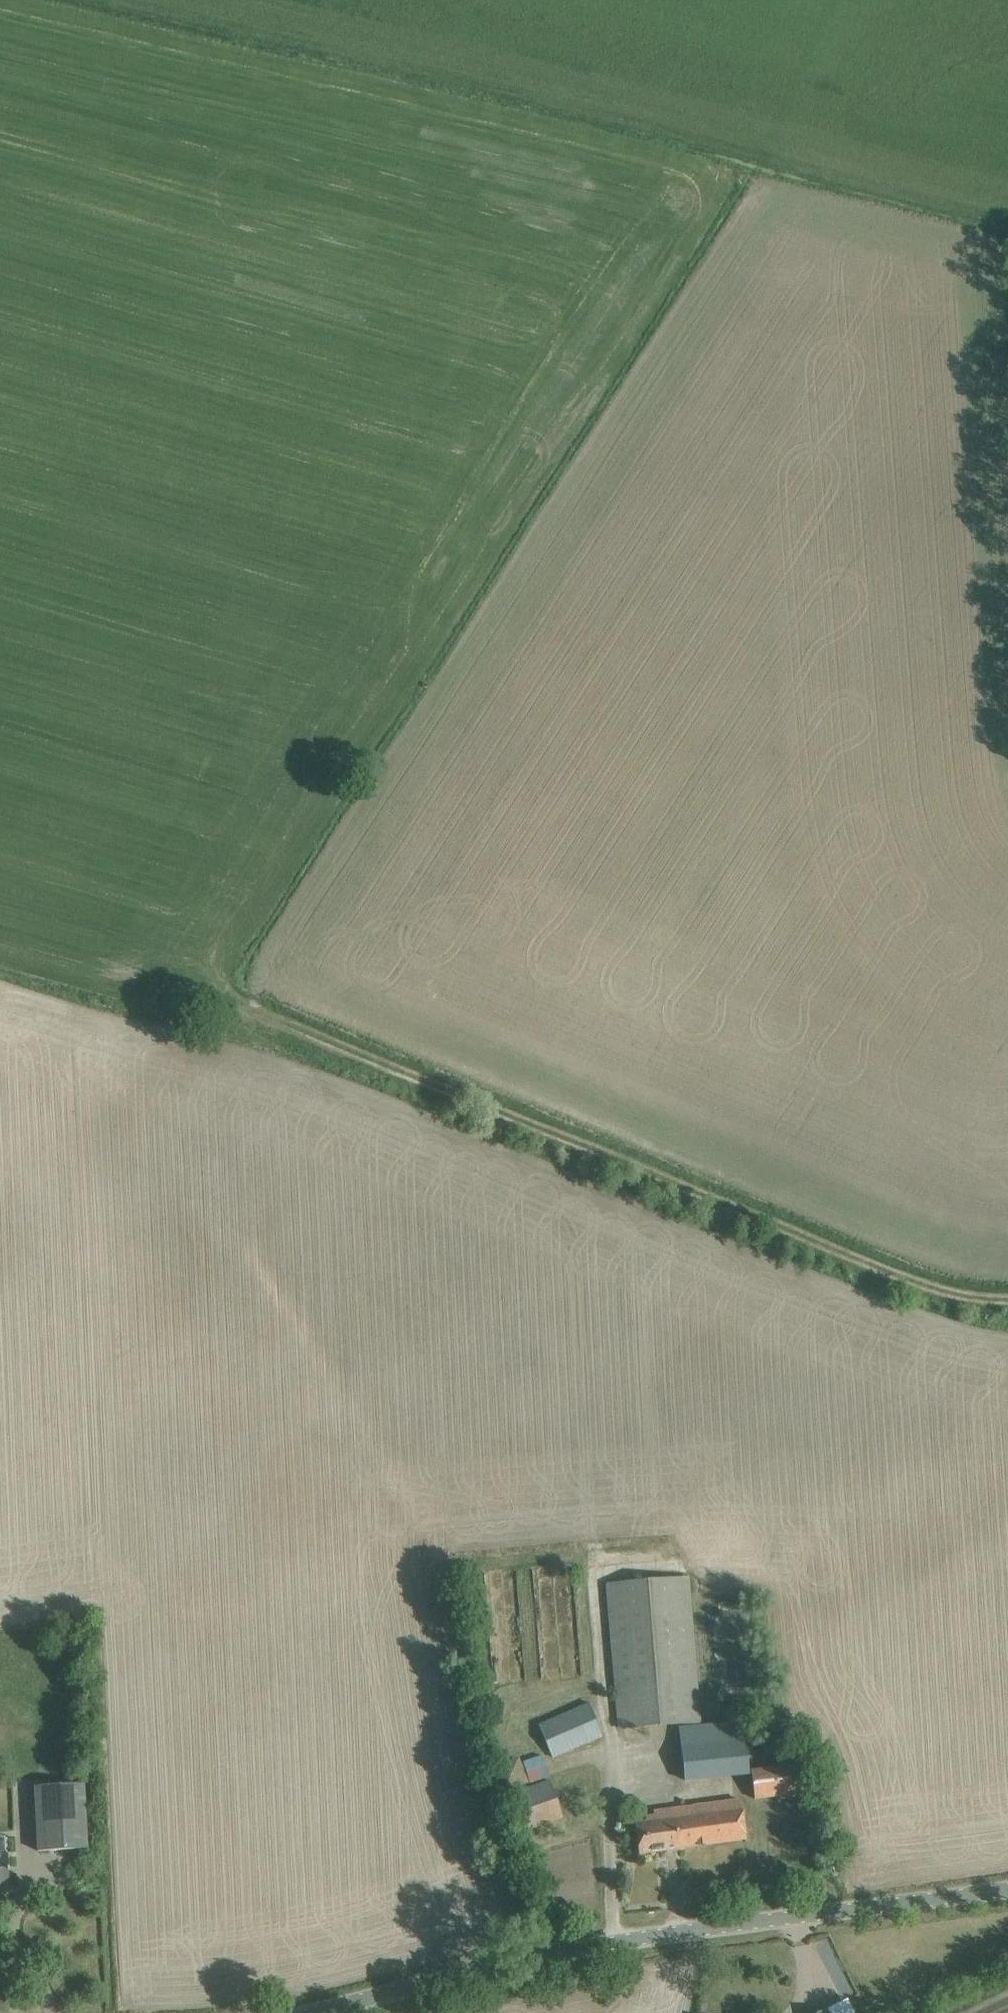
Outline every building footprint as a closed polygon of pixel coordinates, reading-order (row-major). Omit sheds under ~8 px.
[(699,1721),(688,1577),(606,1584),(618,1728),(699,1721)] [(538,1725),(551,1757),(602,1735),(588,1703),(538,1725)] [(541,1756),(523,1762),(529,1782),(548,1776),(541,1756)] [(750,1770),(754,1799),(801,1792),(797,1764),(750,1770)] [(562,1816),(549,1780),(516,1792),(514,1788),(507,1791),(508,1795),(510,1794),(523,1830),(562,1816)] [(36,1788),(35,1788),(39,1854),(89,1851),(85,1785),(36,1788)] [(646,1820),(634,1822),(638,1854),(745,1839),(740,1800),(653,1811),(654,1814),(645,1816),(646,1820)] [(9,1887),(7,1853),(0,1853),(0,1888),(9,1887)]
